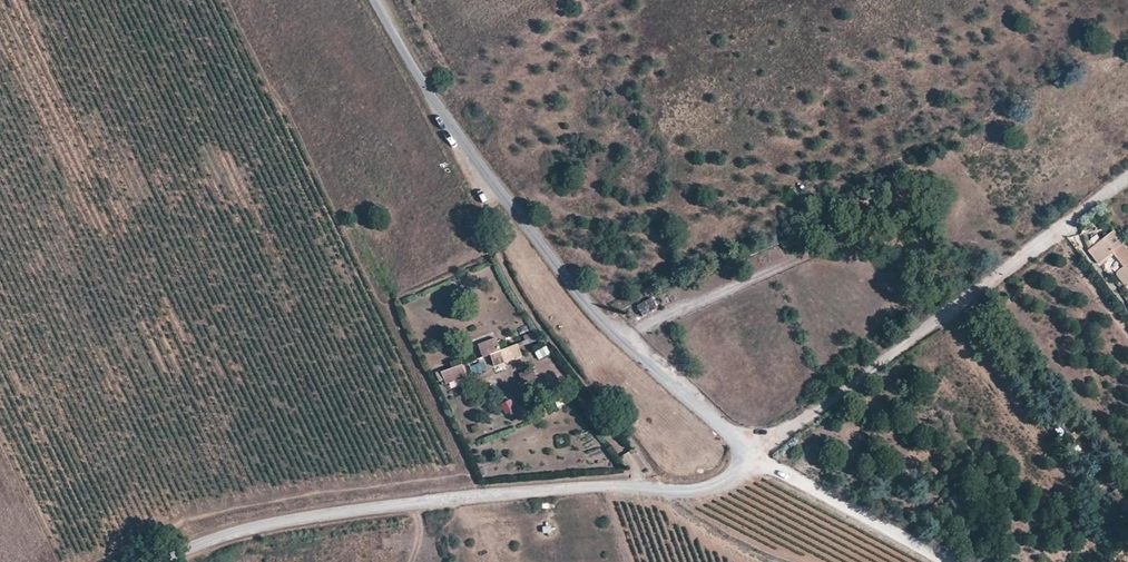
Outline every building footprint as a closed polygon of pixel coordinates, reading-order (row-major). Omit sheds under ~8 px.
[(1112,228),(1087,248),(1099,263),(1112,252),(1122,265),(1127,272),(1127,250),(1121,241),(1122,241),(1114,230),(1112,228)] [(785,249),(800,242),(797,235),(781,242),(785,249)] [(1122,265),(1117,269),(1127,282),(1127,281),(1127,272),(1122,265)] [(644,317),(658,308),(652,297),(637,306),(644,317)] [(416,300),(407,304),(410,312),(419,308),(416,300)] [(481,357),(490,355),(493,366),(522,359),(519,344),(499,349),(496,338),(477,343),(481,357)] [(547,346),(535,351),(538,359),(550,355),(547,346)] [(483,361),(471,366),(475,375),(487,370),(483,361)] [(453,374),(451,368),(441,372),(449,392),(469,386),(466,375),(464,376),(462,371),(453,374)] [(523,385),(537,381),(533,368),(518,372),(523,385)] [(512,399),(500,404),(504,414),(516,409),(512,399)] [(1117,503),(1125,497),(1118,487),(1110,493),(1117,503)]
